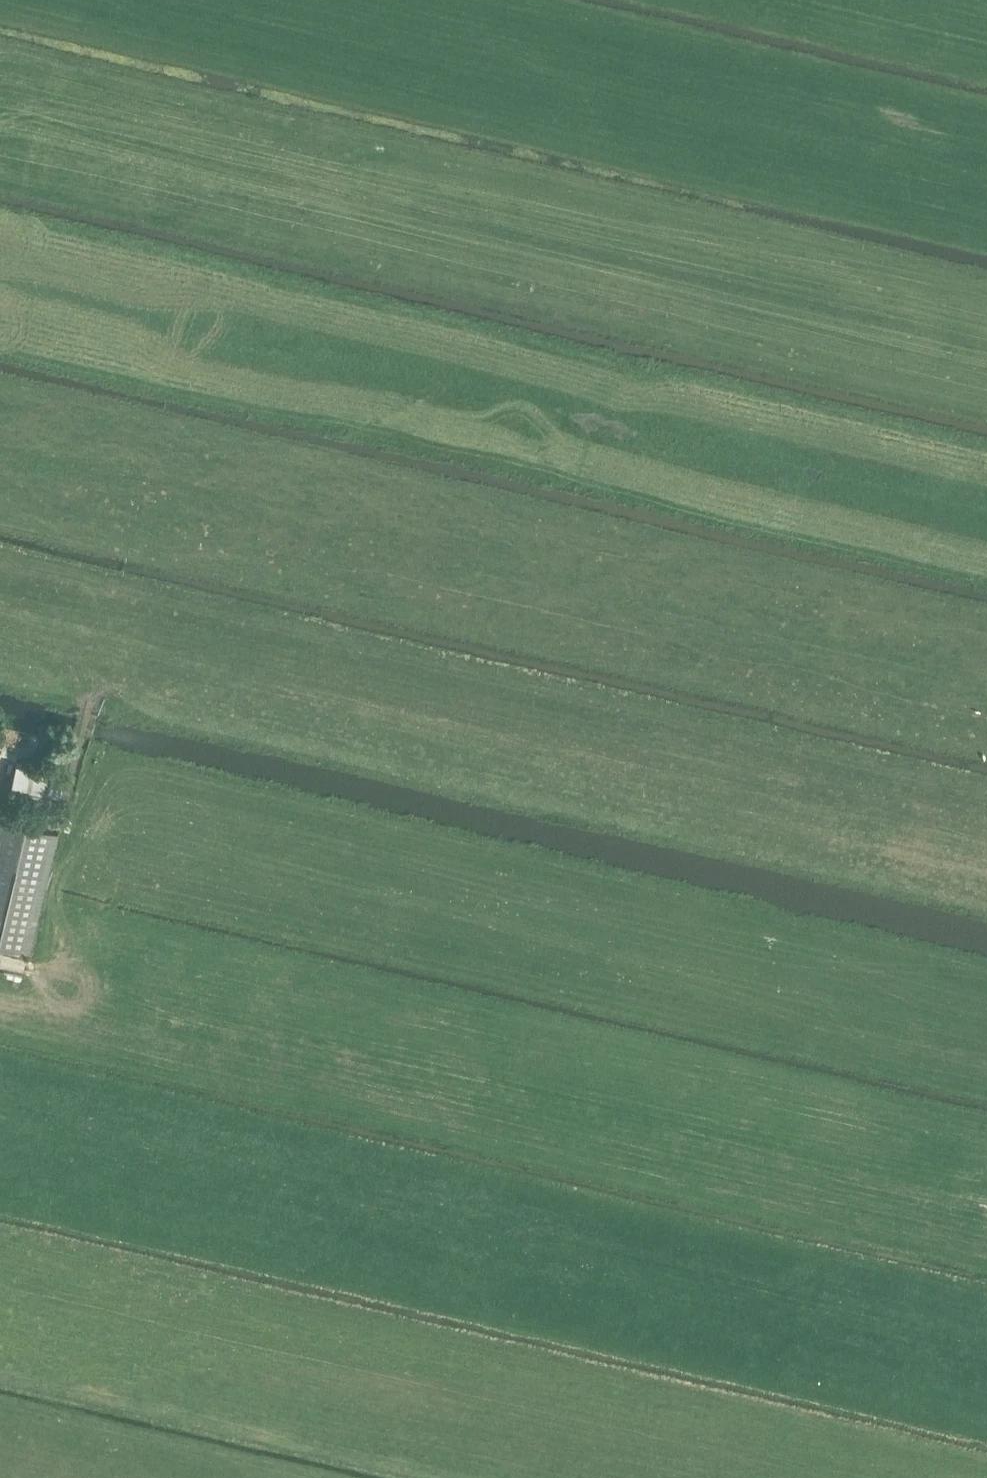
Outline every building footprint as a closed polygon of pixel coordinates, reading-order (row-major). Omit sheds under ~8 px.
[(7,801),(56,813),(65,777),(17,764),(7,801)] [(32,951),(60,833),(0,819),(0,944),(32,951)]
